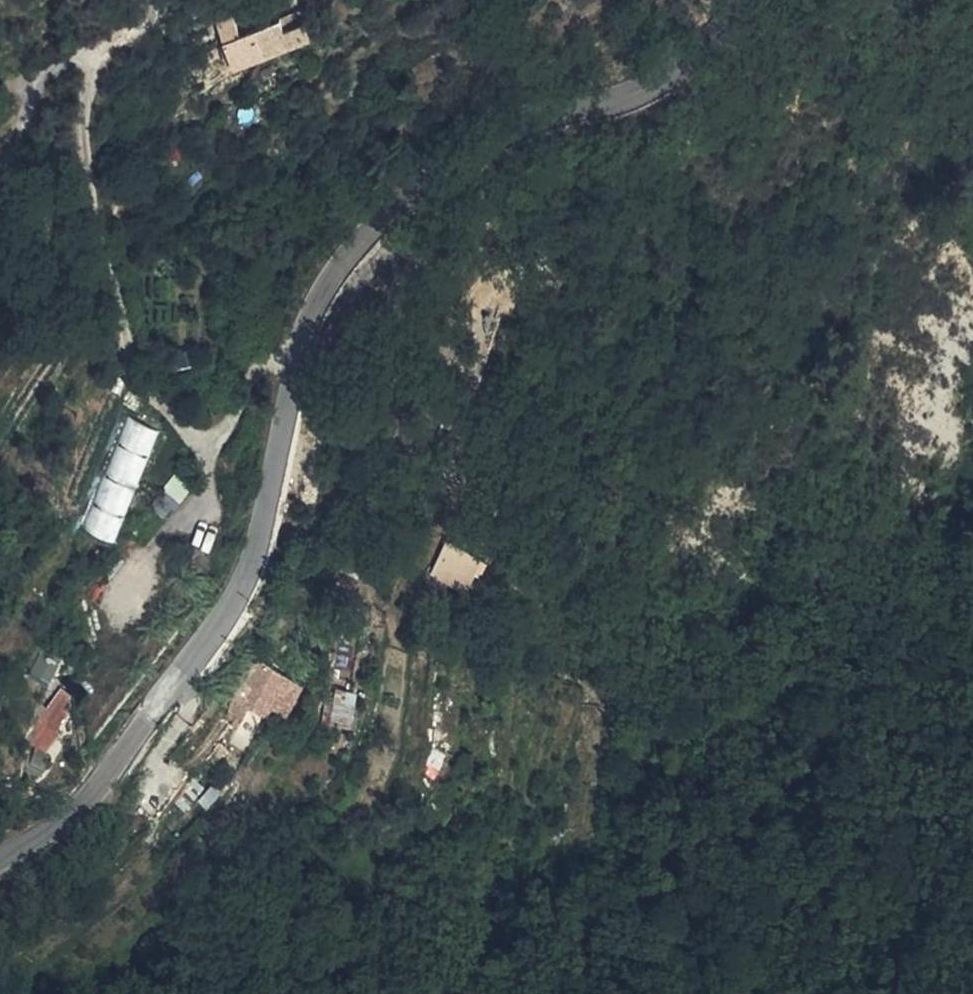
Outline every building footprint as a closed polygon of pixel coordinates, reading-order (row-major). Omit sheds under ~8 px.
[(310,1),(290,9),(287,1),(230,24),(240,52),(317,20),(310,1)] [(469,579),(479,545),(456,538),(442,570),(469,579)] [(489,548),(479,545),(469,579),(478,582),(489,548)] [(263,671),(246,692),(262,704),(278,683),(263,671)] [(346,690),(324,688),(325,676),(314,675),(313,712),(344,715),(346,690)] [(354,716),(358,679),(325,676),(324,688),(346,690),(344,715),(354,716)] [(42,698),(32,729),(52,735),(61,703),(42,698)]
